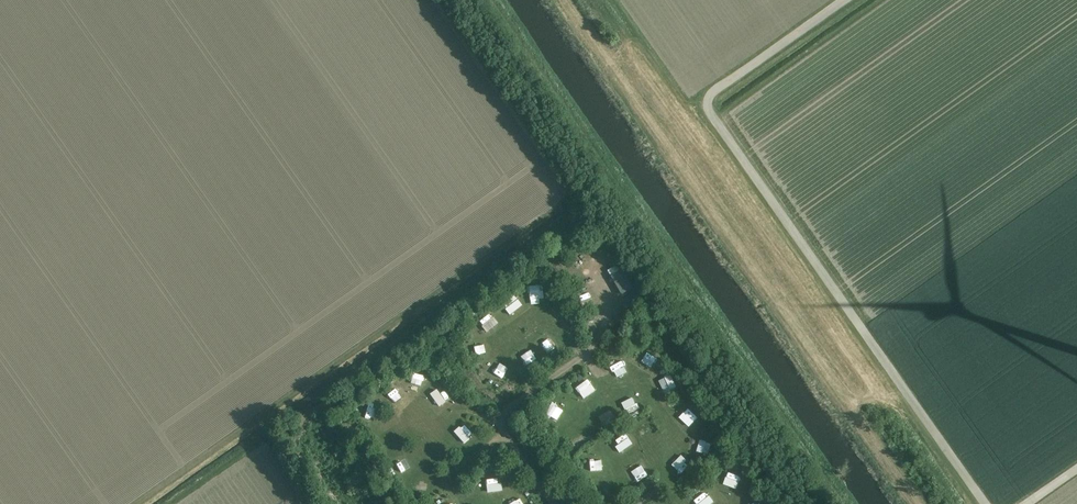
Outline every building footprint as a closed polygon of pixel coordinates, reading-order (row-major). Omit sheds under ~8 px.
[(600,247),(593,252),(597,258),(604,253),(600,247)] [(599,259),(601,264),(609,261),(607,256),(599,259)] [(614,272),(602,277),(605,284),(617,278),(614,272)] [(623,276),(613,281),(619,291),(630,284),(624,275),(623,276)] [(528,280),(524,289),(537,294),(541,284),(528,280)] [(510,294),(499,302),(507,313),(518,305),(510,294)] [(545,310),(555,322),(563,316),(553,303),(545,310)] [(473,322),(482,332),(494,322),(485,312),(473,322)] [(542,351),(552,345),(547,335),(537,341),(542,351)] [(646,360),(651,352),(643,347),(638,355),(646,360)] [(528,349),(518,354),(524,365),(534,359),(528,349)] [(617,375),(624,368),(614,359),(607,366),(617,375)] [(414,370),(411,381),(424,384),(426,373),(414,370)] [(573,389),(582,398),(590,389),(581,380),(573,389)] [(384,393),(390,404),(401,398),(395,387),(384,393)] [(442,390),(430,394),(434,407),(446,403),(442,390)] [(623,413),(636,409),(631,396),(619,401),(623,413)] [(549,403),(542,414),(552,421),(559,411),(549,403)] [(374,408),(362,409),(364,422),(376,420),(374,408)] [(687,424),(695,417),(687,408),(679,416),(687,424)] [(609,412),(597,417),(601,427),(613,423),(609,412)] [(455,419),(449,424),(456,433),(462,429),(455,419)] [(566,443),(576,437),(573,432),(563,438),(566,443)] [(619,449),(629,442),(622,432),(612,439),(619,449)] [(382,449),(391,442),(385,434),(376,441),(382,449)] [(428,438),(419,445),(427,454),(435,447),(428,438)] [(677,474),(687,466),(681,457),(670,464),(677,474)] [(583,471),(595,473),(597,464),(585,461),(583,471)] [(477,483),(482,492),(494,486),(488,476),(477,483)] [(599,491),(601,502),(612,499),(610,489),(599,491)]
